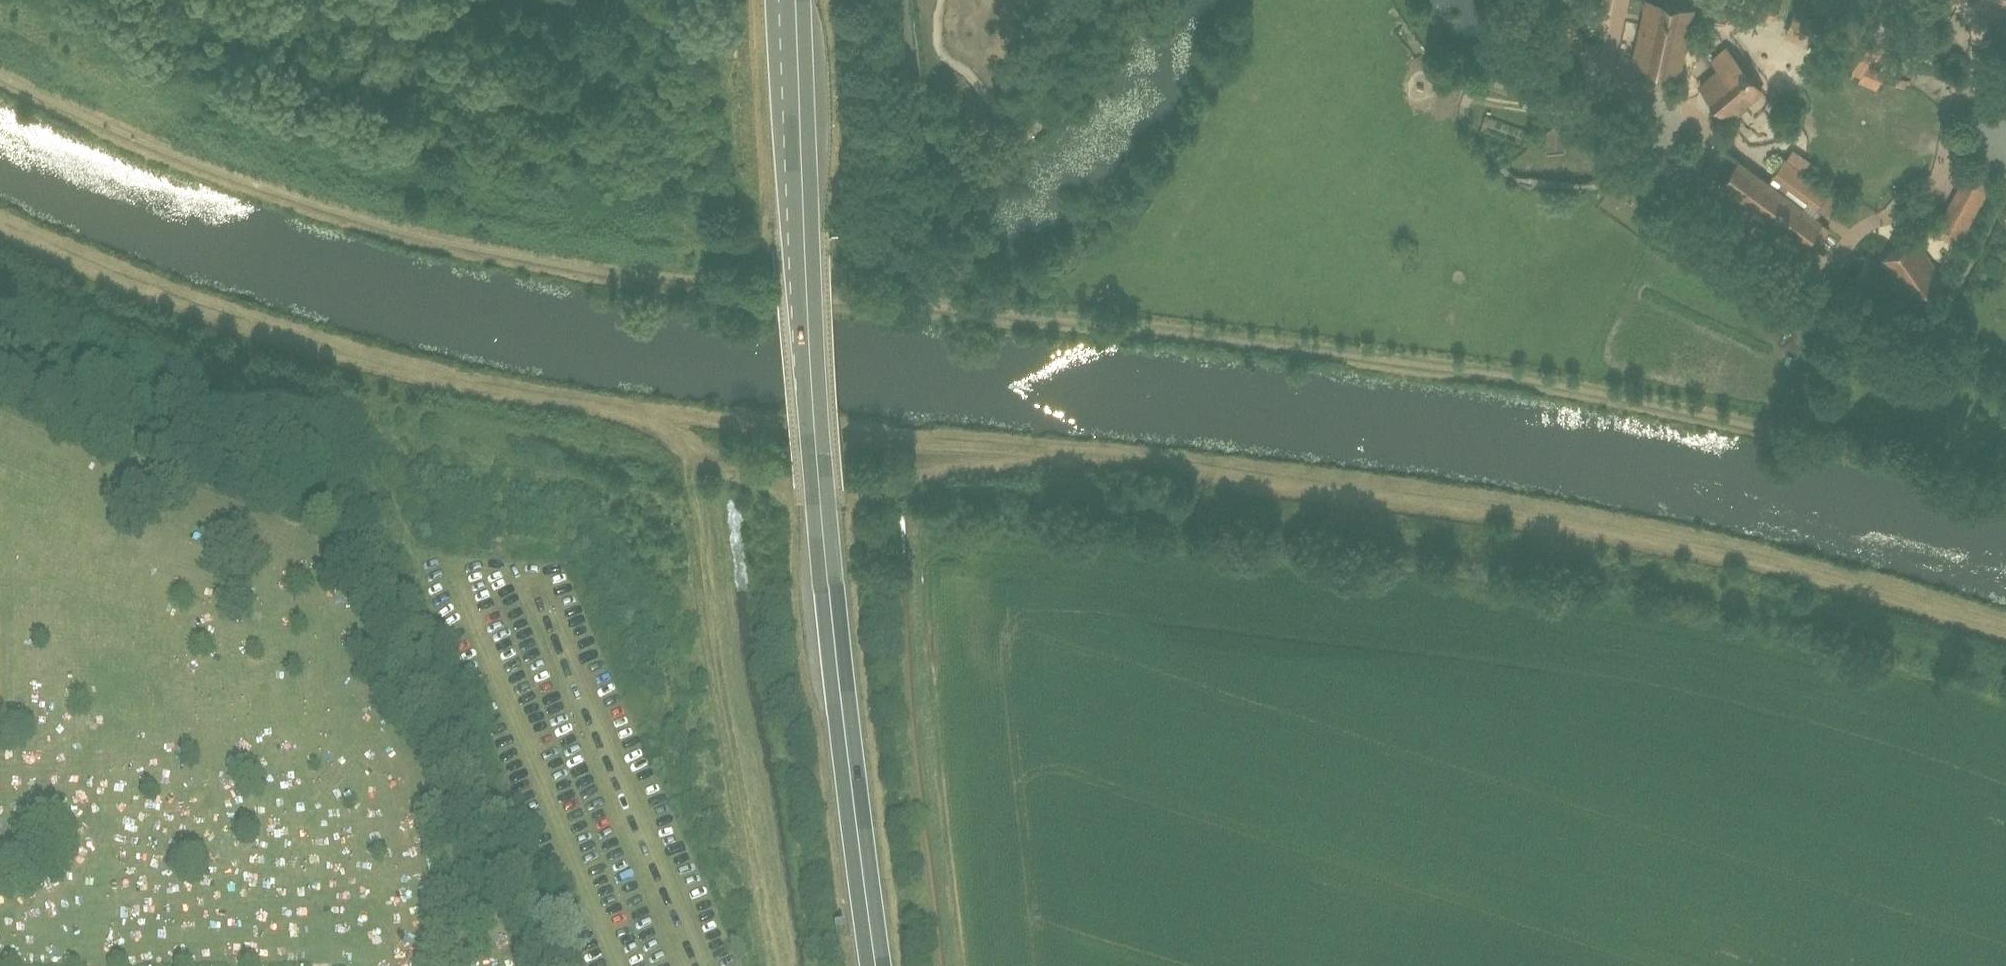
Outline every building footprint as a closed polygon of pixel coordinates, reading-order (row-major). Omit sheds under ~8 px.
[(1630,64),(1642,66),(1655,69),(1672,73),(1678,74),(1693,5),(1671,0),(1644,0),(1640,19),(1630,64)] [(1854,25),(1849,22),(1844,33),(1849,35),(1854,25)] [(1890,38),(1866,32),(1855,75),(1879,81),(1890,38)] [(1746,71),(1726,46),(1709,59),(1718,70),(1699,85),(1712,100),(1724,115),(1759,87),(1752,78),(1746,71)] [(1767,176),(1720,143),(1703,167),(1721,180),(1719,183),(1812,252),(1831,227),(1822,220),(1825,217),(1840,196),(1804,170),(1808,163),(1812,159),(1807,155),(1791,144),(1767,176)] [(1994,185),(1965,171),(1940,220),(1969,235),(1994,185)] [(1881,253),(1906,293),(1942,271),(1917,231),(1881,253)]
